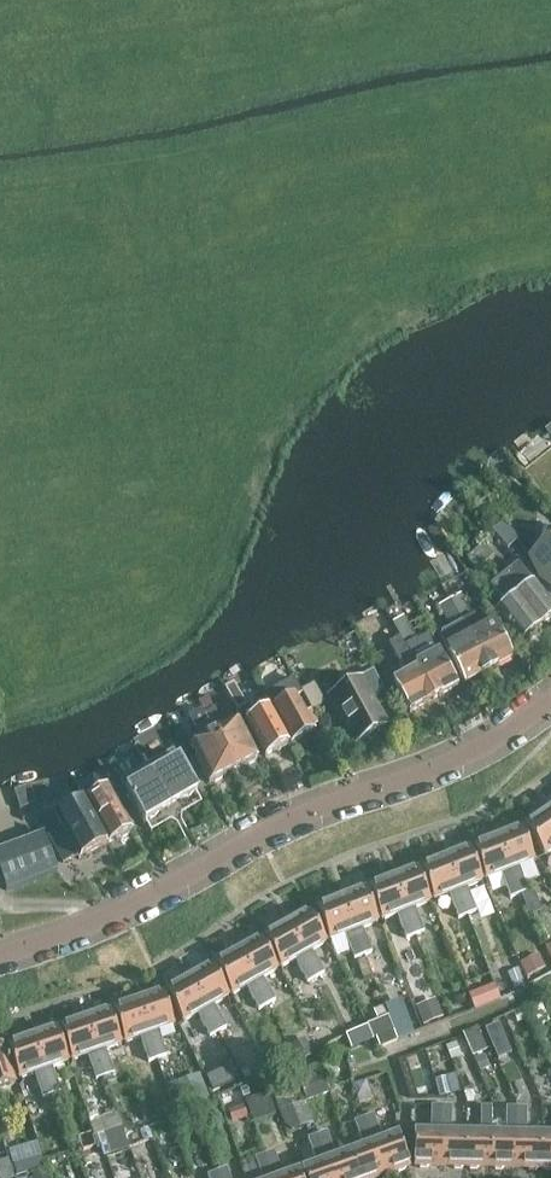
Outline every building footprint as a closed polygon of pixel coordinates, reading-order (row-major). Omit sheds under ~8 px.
[(519,540),(504,522),(492,532),(509,551),(510,550),(509,549),(519,540)] [(543,527),(537,554),(531,558),(527,554),(526,555),(550,586),(550,529),(543,527)] [(469,558),(479,569),(496,556),(487,544),(469,558)] [(500,578),(540,628),(550,619),(550,603),(535,582),(525,570),(515,578),(509,571),(500,578)] [(540,628),(500,578),(491,585),(506,604),(496,612),(521,643),(540,628)] [(463,596),(452,602),(490,671),(514,657),(513,656),(497,628),(484,636),(463,596)] [(490,671),(452,602),(441,608),(462,646),(449,653),(465,682),(466,684),(490,671)] [(393,625),(401,640),(402,640),(435,700),(459,686),(458,685),(441,655),(442,655),(441,653),(428,660),(418,641),(404,619),(393,625)] [(402,640),(401,640),(391,646),(407,675),(394,682),(410,711),(410,712),(410,713),(435,700),(402,640)] [(362,680),(330,698),(355,743),(387,725),(377,708),(390,701),(374,671),(361,678),(362,680)] [(226,692),(233,704),(243,697),(236,686),(244,680),(239,673),(221,686),(226,693),(226,692)] [(294,680),(265,697),(270,708),(272,710),(290,742),(291,744),(316,730),(314,727),(319,724),(312,710),(306,713),(297,697),(302,694),(294,680)] [(270,708),(246,722),(266,756),(277,750),(280,751),(286,747),(288,744),(290,742),(272,710),(270,708)] [(205,714),(216,734),(234,770),(245,764),(248,765),(255,762),(256,759),(259,757),(240,722),(226,729),(215,709),(205,714)] [(234,770),(216,734),(215,735),(202,710),(193,715),(206,740),(191,747),(209,783),(212,781),(216,782),(222,779),(223,776),(234,770)] [(179,761),(153,776),(171,808),(197,793),(179,761)] [(72,777),(78,790),(87,785),(80,772),(72,777)] [(171,808),(153,776),(127,792),(145,823),(171,808)] [(111,786),(84,801),(89,810),(108,844),(120,838),(123,839),(129,835),(130,832),(133,830),(114,797),(116,795),(111,786)] [(63,830),(49,837),(64,863),(77,856),(80,860),(108,844),(89,810),(84,801),(56,817),(63,830)] [(547,813),(538,819),(534,818),(529,822),(528,826),(526,828),(545,856),(550,852),(550,819),(547,813)] [(508,835),(498,839),(520,895),(528,891),(519,867),(534,861),(522,829),(519,830),(515,829),(510,831),(508,835)] [(44,835),(0,852),(0,873),(7,891),(58,871),(44,835)] [(520,895),(498,839),(488,843),(484,841),(478,844),(476,847),(474,848),(486,880),(501,874),(511,898),(520,895)] [(456,855),(446,859),(467,915),(476,911),(467,888),(482,882),(470,850),(467,851),(463,849),(457,851),(456,855)] [(467,915),(446,859),(436,863),(432,862),(426,864),(424,868),(422,869),(434,901),(449,895),(459,918),(467,915)] [(404,875),(394,879),(415,935),(424,932),(415,908),(430,902),(418,870),(415,871),(411,869),(405,872),(404,875)] [(415,935),(394,879),(383,883),(380,882),(374,884),(372,888),(370,889),(382,921),(398,915),(407,939),(415,935)] [(352,896),(342,900),(363,956),(372,952),(363,928),(378,923),(366,890),(363,891),(359,890),(353,892),(352,896)] [(363,956),(342,900),(331,904),(328,902),(322,904),(320,908),(318,909),(330,941),(345,935),(355,959),(363,956)] [(508,911),(498,915),(519,965),(529,961),(508,911)] [(297,920),(287,925),(316,978),(324,973),(312,951),(326,943),(310,913),(307,914),(303,913),(298,916),(297,920)] [(316,978),(287,925),(278,931),(274,930),(268,933),(267,937),(265,938),(281,968),(296,960),(308,982),(316,978)] [(248,947),(238,953),(267,1005),(276,1001),(263,978),(278,970),(261,940),(258,941),(255,940),(249,943),(248,947)] [(549,952),(529,961),(519,965),(523,974),(529,986),(550,975),(550,957),(549,952)] [(267,1005),(238,953),(229,958),(225,957),(219,960),(218,964),(216,965),(232,995),(247,987),(259,1010),(267,1005)] [(199,974),(189,980),(218,1032),(227,1028),(214,1005),(229,997),(212,967),(209,968),(206,967),(200,970),(199,974)] [(523,974),(499,985),(505,997),(529,986),(523,974)] [(218,1032),(189,980),(180,985),(176,984),(170,987),(169,991),(167,992),(183,1022),(198,1014),(210,1037),(218,1032)] [(469,994),(476,1010),(501,1000),(495,984),(469,994)] [(149,998),(139,1002),(158,1059),(167,1056),(159,1032),(174,1026),(163,994),(160,995),(157,993),(150,995),(149,998)] [(419,1004),(426,1022),(445,1014),(438,996),(419,1004)] [(158,1059),(139,1002),(128,1006),(125,1004),(119,1006),(117,1010),(114,1010),(125,1043),(141,1038),(149,1062),(158,1059)] [(508,1011),(519,1036),(520,1038),(537,1030),(525,1004),(508,1011)] [(96,1017),(86,1020),(105,1077),(114,1074),(106,1050),(121,1044),(110,1012),(107,1013),(104,1011),(98,1013),(96,1017)] [(483,1022),(494,1047),(519,1036),(508,1011),(483,1022)] [(389,1017),(387,1017),(393,1031),(395,1030),(396,1031),(408,1025),(402,1012),(389,1018),(389,1017)] [(387,1017),(369,1026),(376,1038),(393,1031),(387,1017)] [(105,1077),(86,1020),(75,1024),(72,1022),(66,1024),(64,1027),(61,1028),(72,1061),(88,1056),(97,1080),(105,1077)] [(376,1038),(369,1026),(347,1036),(353,1049),(376,1038)] [(43,1034),(33,1038),(52,1095),(61,1092),(53,1068),(68,1062),(57,1030),(55,1031),(51,1029),(45,1031),(43,1034)] [(52,1095),(33,1038),(22,1042),(19,1040),(13,1042),(11,1046),(8,1046),(20,1079),(35,1074),(43,1098),(52,1095)] [(0,1046),(0,1089),(16,1084),(3,1045),(0,1046)] [(269,1082),(285,1125),(289,1123),(291,1129),(314,1121),(303,1091),(302,1092),(295,1073),(269,1082)] [(242,1105),(228,1110),(233,1123),(247,1118),(242,1105)] [(420,1168),(440,1169),(441,1107),(432,1106),(431,1132),(415,1132),(415,1165),(417,1165),(420,1168)] [(440,1169),(465,1169),(466,1133),(451,1132),(452,1107),(441,1107),(440,1169)] [(465,1169),(490,1170),(491,1133),(492,1108),(481,1107),(481,1133),(466,1133),(465,1169)] [(490,1170),(516,1170),(517,1108),(507,1108),(506,1134),(491,1133),(490,1170)] [(516,1170),(541,1171),(542,1134),(526,1134),(527,1108),(517,1108),(516,1170)] [(408,1121),(419,1122),(419,1112),(409,1111),(408,1121)] [(374,1115),(365,1119),(386,1177),(405,1170),(406,1166),(409,1166),(397,1134),(383,1139),(374,1115)] [(111,1150),(131,1141),(120,1117),(100,1126),(111,1150)] [(350,1151),(359,1177),(383,1177),(386,1177),(365,1119),(355,1122),(364,1146),(350,1151)] [(317,1136),(332,1177),(359,1177),(350,1151),(336,1156),(327,1132),(317,1136)] [(550,1171),(550,1134),(542,1134),(541,1171),(550,1171)] [(317,1136),(308,1139),(317,1163),(302,1169),(305,1177),(332,1177),(317,1136)] [(40,1151),(10,1159),(16,1177),(45,1169),(40,1151)] [(266,1155),(274,1177),(301,1177),(298,1170),(283,1176),(275,1152),(266,1155)] [(266,1155),(256,1158),(263,1177),(274,1177),(266,1155)] [(10,1159),(0,1162),(0,1177),(16,1177),(10,1159)] [(218,1172),(220,1177),(230,1177),(227,1169),(218,1172)]
